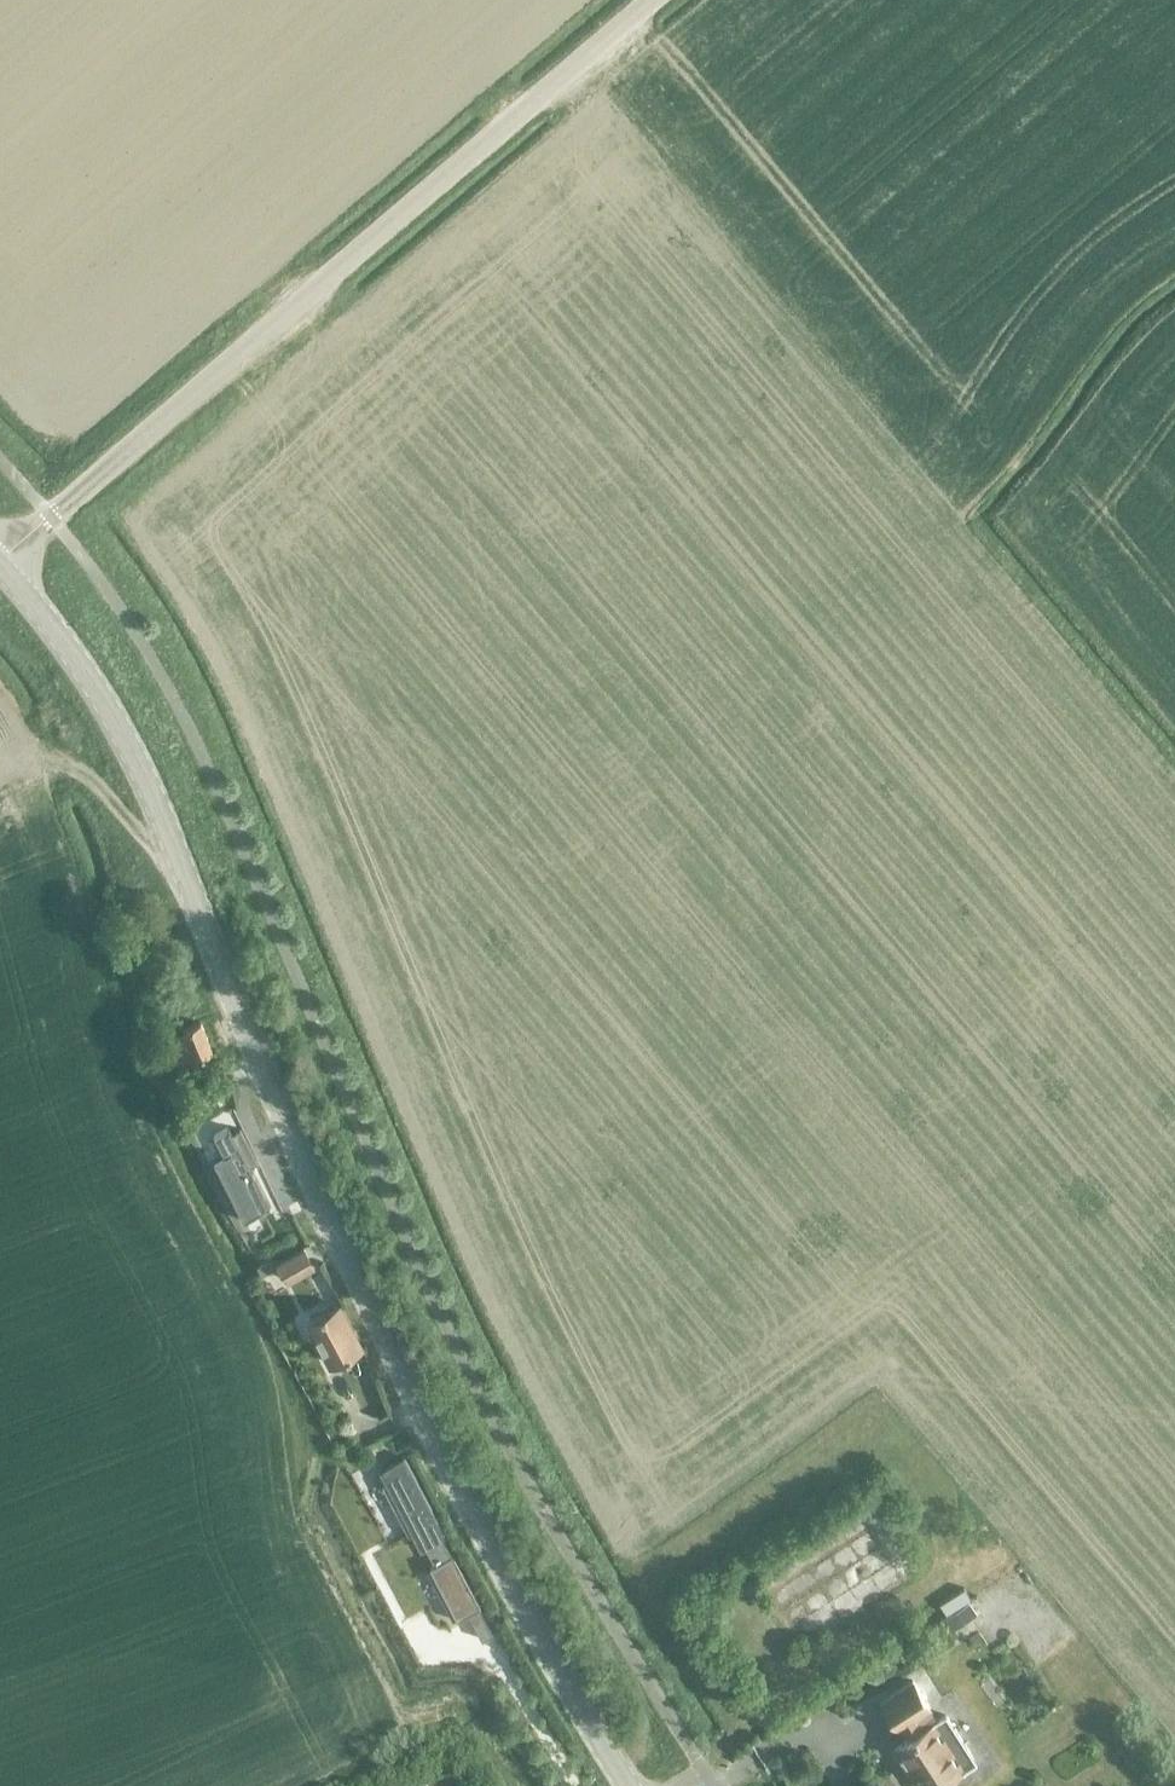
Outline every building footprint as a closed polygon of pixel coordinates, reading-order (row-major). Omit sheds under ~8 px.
[(182,1034),(176,1036),(168,1039),(178,1065),(194,1059),(212,1051),(200,1022),(181,1030),(182,1034)] [(228,1128),(213,1136),(223,1156),(214,1161),(244,1221),(269,1208),(249,1168),(257,1164),(240,1131),(232,1135),(228,1128)] [(277,1264),(287,1281),(313,1267),(304,1249),(277,1264)] [(274,1264),(258,1273),(271,1293),(286,1285),(274,1264)] [(331,1364),(361,1348),(338,1306),(308,1322),(331,1364)] [(403,1458),(379,1471),(385,1483),(381,1485),(408,1535),(411,1533),(420,1550),(424,1548),(442,1538),(445,1537),(403,1458)] [(442,1538),(424,1548),(434,1567),(431,1568),(458,1620),(469,1615),(480,1609),(453,1557),(452,1557),(442,1538)] [(962,1586),(938,1602),(945,1611),(969,1596),(962,1586)] [(962,1604),(949,1613),(957,1625),(970,1616),(962,1604)] [(480,1609),(469,1615),(482,1642),(493,1636),(480,1609)] [(944,1715),(923,1729),(915,1717),(929,1708),(912,1681),(881,1701),(898,1728),(901,1726),(909,1738),(894,1748),(918,1785),(936,1785),(974,1762),(944,1715)]
